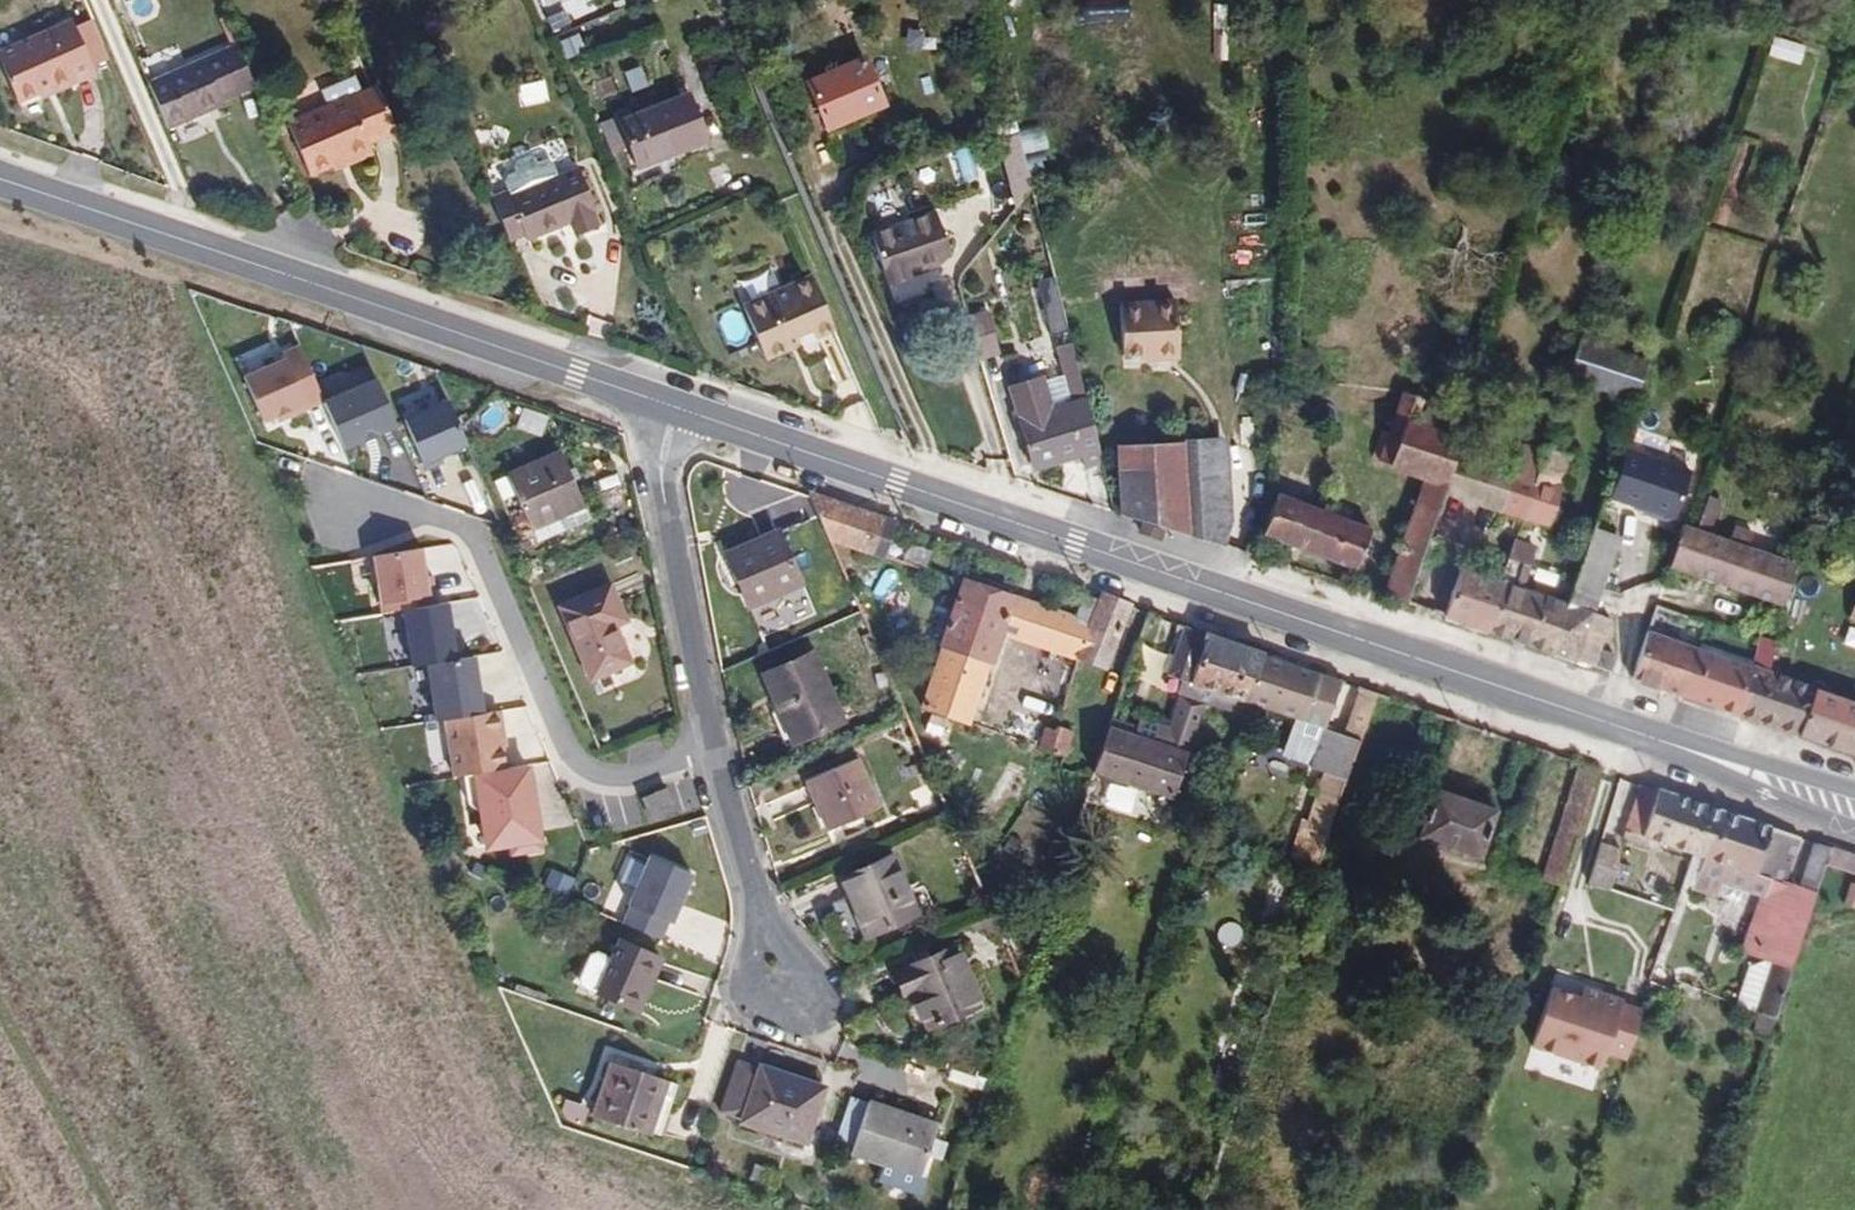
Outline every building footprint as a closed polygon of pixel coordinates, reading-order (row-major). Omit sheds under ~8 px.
[(83,33),(101,75),(117,67),(99,26),(83,33)] [(76,84),(80,91),(104,81),(101,75),(83,33),(80,27),(4,59),(24,106),(46,97),(76,84)] [(578,35),(557,42),(564,60),(584,53),(578,35)] [(1805,47),(1773,38),(1767,59),(1799,68),(1805,47)] [(233,110),(268,93),(251,55),(163,94),(181,135),(235,114),(233,110)] [(876,60),(817,86),(842,137),(901,109),(876,60)] [(49,104),(80,91),(76,84),(46,97),(49,104)] [(382,92),(299,129),(320,175),(385,150),(383,145),(403,136),(382,92)] [(626,117),(611,124),(631,159),(643,154),(653,173),(715,143),(694,97),(631,125),(626,117)] [(1022,159),(1009,163),(1017,190),(1030,186),(1022,159)] [(528,204),(574,184),(568,171),(559,169),(553,170),(549,166),(543,166),(528,172),(530,182),(522,186),(524,197),(528,204)] [(511,206),(531,250),(592,227),(598,243),(621,233),(614,222),(618,217),(598,175),(574,184),(528,204),(524,197),(511,206)] [(960,251),(946,209),(880,229),(897,279),(934,269),(932,259),(947,255),(960,251)] [(932,259),(934,269),(948,264),(947,255),(932,259)] [(1057,274),(1034,280),(1047,336),(1070,330),(1057,274)] [(818,279),(792,290),(810,335),(816,332),(820,340),(840,333),(818,279)] [(810,335),(792,290),(748,309),(771,361),(803,348),(799,340),(810,335)] [(1129,358),(1183,362),(1180,305),(1126,309),(1127,317),(1129,358)] [(975,316),(987,357),(1007,351),(996,311),(975,316)] [(1101,318),(1073,327),(1076,340),(1082,362),(1105,356),(1129,358),(1127,317),(1101,318)] [(816,332),(810,335),(822,365),(829,362),(820,340),(816,332)] [(799,340),(803,348),(813,368),(822,365),(810,335),(799,340)] [(1085,467),(1103,464),(1082,362),(1076,340),(1060,345),(1072,393),(1067,397),(1068,405),(1054,408),(1046,380),(1014,388),(1035,466),(1082,456),(1085,467)] [(1652,367),(1589,346),(1578,380),(1641,402),(1652,367)] [(314,380),(325,406),(377,385),(366,358),(314,380)] [(320,408),(299,359),(244,382),(265,431),(320,408)] [(1458,458),(1464,434),(1424,420),(1433,393),(1408,384),(1384,460),(1422,476),(1385,603),(1408,611),(1445,498),(1458,458)] [(377,385),(325,406),(344,451),(396,430),(377,385)] [(399,398),(404,413),(434,403),(430,389),(399,398)] [(425,465),(470,446),(450,398),(404,416),(425,465)] [(1125,433),(1129,518),(1142,522),(1152,526),(1166,531),(1173,534),(1221,548),(1227,531),(1228,405),(1178,404),(1177,435),(1125,433)] [(1698,474),(1634,451),(1619,496),(1685,519),(1698,474)] [(573,483),(568,473),(560,457),(508,480),(532,533),(582,510),(573,483)] [(1541,486),(1458,458),(1445,498),(1528,527),(1541,486)] [(1548,468),(1541,486),(1528,527),(1553,537),(1572,476),(1548,468)] [(575,469),(568,473),(573,483),(580,481),(575,469)] [(1374,525),(1281,490),(1265,537),(1360,569),(1374,525)] [(886,565),(894,532),(846,516),(807,503),(829,545),(886,565)] [(582,510),(532,533),(537,545),(588,524),(582,510)] [(1166,531),(1142,522),(1139,533),(1163,541),(1166,531)] [(1790,600),(1802,565),(1707,533),(1692,528),(1677,574),(1734,593),(1740,581),(1790,600)] [(1624,546),(1595,535),(1586,563),(1615,573),(1624,546)] [(773,538),(722,558),(747,613),(797,592),(773,538)] [(417,547),(371,557),(383,614),(429,605),(417,547)] [(1507,590),(1492,639),(1554,660),(1571,609),(1538,597),(1546,573),(1516,559),(1507,590)] [(1466,563),(1448,625),(1492,639),(1507,590),(1489,582),(1492,571),(1466,563)] [(1615,573),(1586,563),(1580,580),(1610,590),(1615,573)] [(1580,580),(1571,609),(1602,618),(1610,590),(1580,580)] [(1022,609),(960,589),(941,650),(947,653),(925,719),(971,734),(992,670),(1001,673),(1010,647),(1022,609)] [(618,598),(568,617),(599,689),(635,673),(621,638),(633,633),(618,598)] [(457,663),(444,604),(404,612),(416,671),(457,663)] [(1115,676),(1135,614),(1105,604),(1104,610),(1095,634),(1085,666),(1115,676)] [(1082,628),(1095,634),(1104,610),(1091,605),(1082,628)] [(1083,674),(1085,666),(1095,634),(1082,628),(1022,609),(1010,647),(1083,674)] [(1602,618),(1571,609),(1554,660),(1601,675),(1607,655),(1617,623),(1602,618)] [(1169,681),(1255,709),(1272,661),(1186,631),(1169,681)] [(1703,654),(1654,639),(1639,687),(1688,702),(1703,654)] [(1738,718),(1756,670),(1703,654),(1688,702),(1738,718)] [(1601,675),(1617,680),(1620,660),(1607,655),(1601,675)] [(808,656),(759,677),(790,747),(838,724),(808,656)] [(483,713),(472,661),(424,671),(435,723),(483,713)] [(1272,661),(1255,709),(1335,734),(1350,688),(1272,661)] [(1751,723),(1766,675),(1756,670),(1738,718),(1751,723)] [(1821,693),(1766,675),(1751,723),(1804,742),(1821,693)] [(1821,693),(1804,742),(1854,759),(1854,704),(1821,693)] [(1293,868),(1322,878),(1384,699),(1370,694),(1354,742),(1348,739),(1340,736),(1293,868)] [(511,769),(499,714),(444,725),(456,780),(511,769)] [(1037,757),(1066,766),(1073,742),(1061,736),(1047,732),(1037,757)] [(1187,758),(1116,733),(1100,778),(1173,803),(1187,758)] [(854,763),(805,785),(827,835),(876,813),(854,763)] [(1548,884),(1568,893),(1572,882),(1586,841),(1610,776),(1588,768),(1548,884)] [(546,852),(530,773),(471,785),(488,864),(546,852)] [(1634,835),(1701,856),(1716,811),(1649,788),(1634,835)] [(649,822),(665,816),(672,811),(665,791),(641,801),(649,822)] [(1504,817),(1438,794),(1422,841),(1488,863),(1504,817)] [(1716,811),(1701,856),(1714,860),(1766,879),(1783,883),(1797,838),(1716,811)] [(1022,843),(1008,838),(1003,853),(1017,858),(1022,843)] [(1586,841),(1572,882),(1616,897),(1630,859),(1586,841)] [(1831,849),(1812,842),(1796,887),(1815,894),(1826,864),(1831,849)] [(1831,849),(1826,864),(1854,874),(1854,857),(1831,849)] [(694,875),(650,856),(619,928),(662,947),(694,875)] [(892,859),(838,882),(865,940),(917,917),(892,859)] [(1766,879),(1714,860),(1709,873),(1762,892),(1766,879)] [(575,878),(545,868),(538,888),(567,899),(575,878)] [(1742,951),(1791,967),(1815,894),(1796,887),(1783,883),(1766,879),(1762,892),(1742,951)] [(1776,1015),(1793,970),(1752,955),(1736,1001),(1776,1015)] [(646,990),(654,992),(662,969),(621,956),(615,974),(601,970),(593,974),(585,997),(588,1005),(637,1021),(646,990)] [(961,966),(904,991),(914,1011),(918,1010),(934,1041),(985,1016),(961,966)] [(644,1023),(654,992),(646,990),(637,1021),(644,1023)] [(1581,1001),(1551,991),(1531,1051),(1560,1061),(1581,1001)] [(1581,1001),(1560,1061),(1603,1076),(1608,1062),(1627,1006),(1584,991),(1581,1001)] [(1643,1011),(1627,1006),(1608,1062),(1623,1068),(1643,1011)] [(668,1086),(613,1067),(597,1123),(651,1141),(668,1086)] [(742,1123),(756,1076),(734,1069),(720,1117),(742,1123)] [(818,1094),(757,1073),(756,1076),(742,1123),(741,1126),(802,1146),(818,1094)] [(847,1094),(840,1147),(855,1149),(862,1097),(847,1094)] [(938,1135),(869,1112),(854,1160),(922,1183),(938,1135)]
